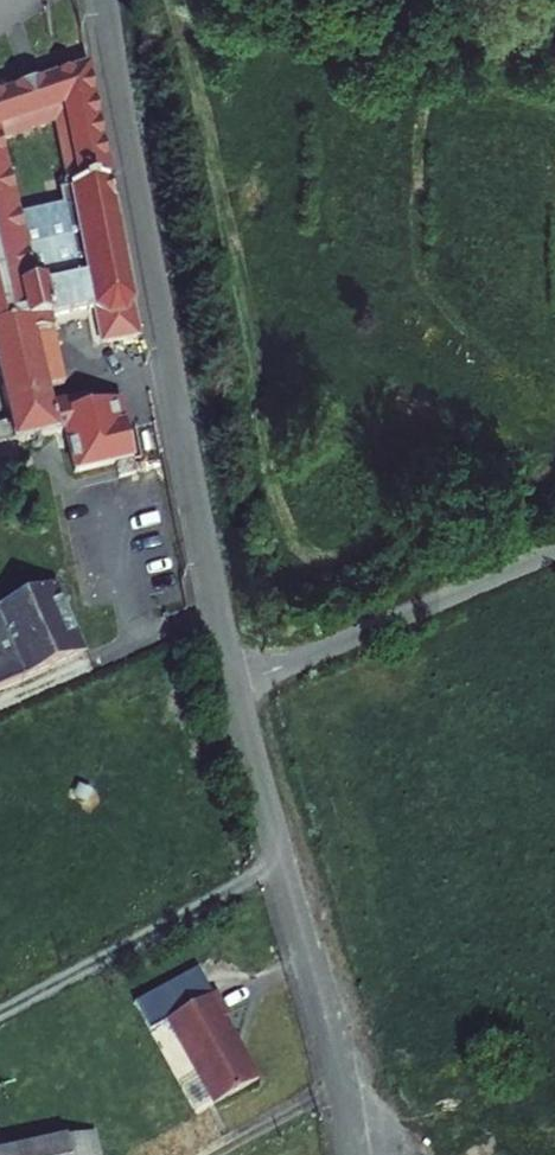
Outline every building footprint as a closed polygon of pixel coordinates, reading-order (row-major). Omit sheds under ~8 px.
[(45,457),(52,496),(115,482),(102,419),(76,425),(72,401),(48,405),(32,340),(71,331),(77,364),(122,351),(67,81),(0,107),(0,433),(2,438),(0,439),(0,467),(45,457)] [(0,620),(0,700),(60,672),(32,606),(0,620)] [(205,1007),(154,1036),(202,1118),(246,1093),(211,1033),(218,1028),(205,1007)] [(447,1154),(482,1154),(464,1137),(447,1154)] [(40,1154),(84,1154),(81,1143),(40,1154)]
